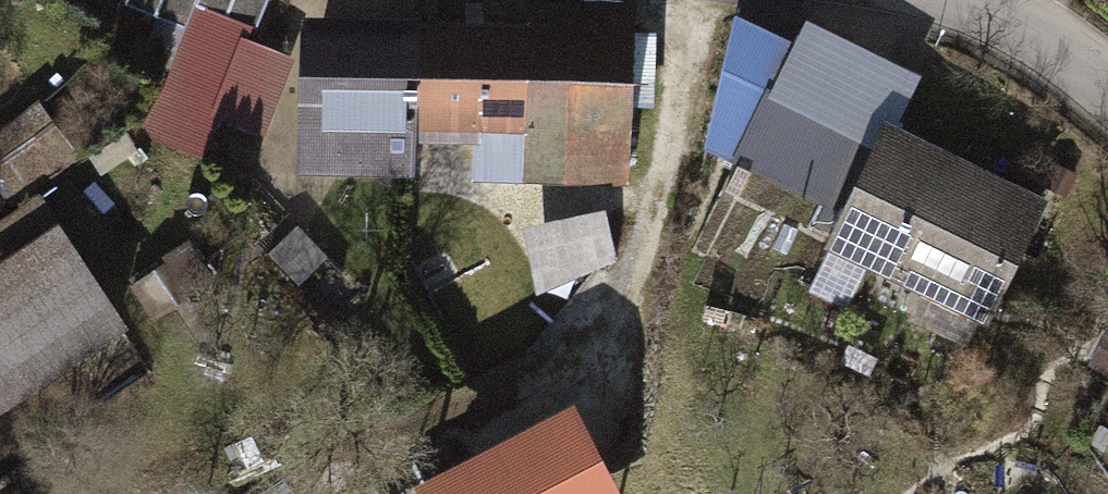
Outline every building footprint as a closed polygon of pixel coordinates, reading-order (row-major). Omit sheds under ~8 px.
[(124,5),(185,32),(197,5),(255,31),(269,0),(126,0),(124,5)] [(434,20),(429,135),(477,137),(476,168),(626,174),(633,2),(583,0),(540,0),(539,24),(434,20)] [(427,167),(429,135),(434,20),(322,15),(316,163),(427,167)] [(303,60),(198,22),(170,98),(275,137),(303,60)] [(865,139),(774,96),(738,171),(830,214),(865,139)] [(0,142),(0,201),(6,211),(86,161),(53,109),(0,142)] [(1055,206),(896,129),(834,257),(992,334),(1055,206)] [(0,263),(0,400),(129,326),(69,223),(0,263)] [(547,284),(583,265),(564,227),(527,245),(547,284)] [(492,243),(430,272),(513,444),(624,391),(586,311),(536,335),(492,243)] [(422,493),(617,493),(582,419),(422,493)]
